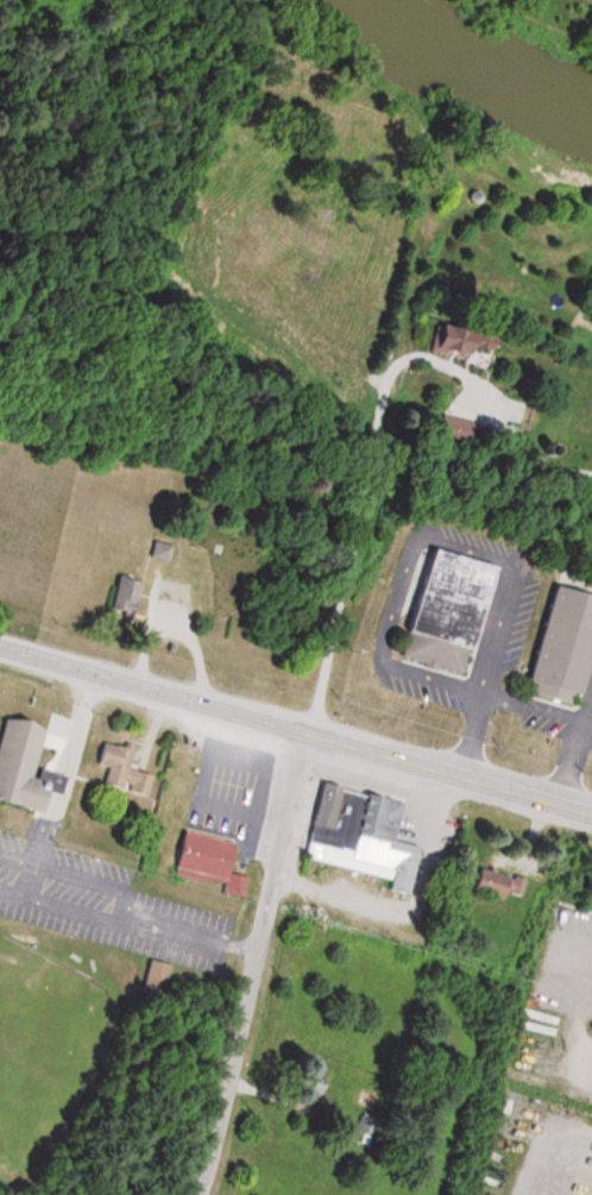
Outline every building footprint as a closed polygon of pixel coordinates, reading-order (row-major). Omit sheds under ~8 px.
[(424,346),(483,360),(488,338),(429,324),(424,346)] [(468,417),(433,415),(432,437),(467,439),(468,417)] [(405,541),(471,558),(451,671),(378,648),(405,541)] [(102,567),(121,576),(107,610),(88,603),(102,567)] [(142,580),(126,573),(113,606),(137,615),(143,600),(136,597),(142,580)] [(534,580),(582,593),(554,696),(506,683),(534,580)] [(20,797),(0,792),(0,711),(26,717),(14,767),(25,775),(20,797)] [(86,734),(111,740),(105,763),(133,771),(130,784),(92,774),(94,763),(81,753),(86,734)] [(100,763),(109,765),(106,782),(149,791),(153,772),(135,768),(140,747),(105,739),(100,763)] [(416,893),(425,844),(399,839),(408,797),(325,781),(309,858),(393,875),(390,889),(416,893)] [(165,820),(215,832),(206,876),(155,864),(165,820)] [(511,899),(514,890),(524,893),(529,879),(483,864),(476,887),(511,899)]
